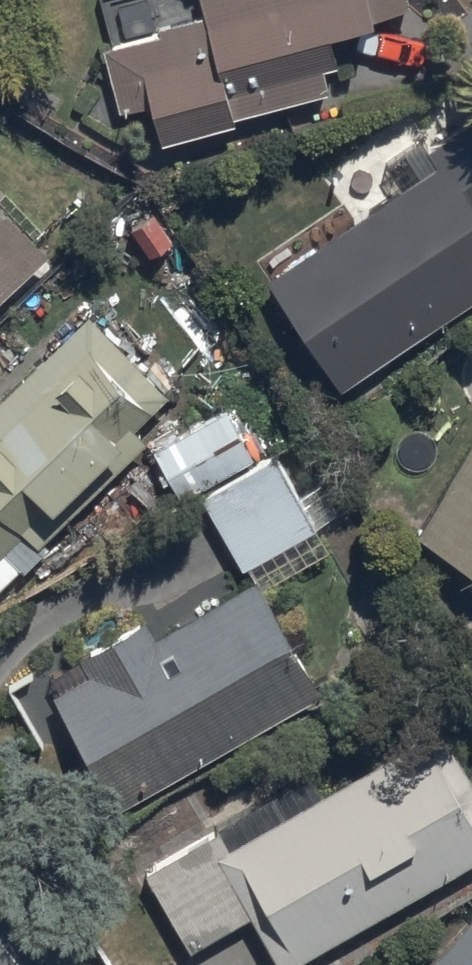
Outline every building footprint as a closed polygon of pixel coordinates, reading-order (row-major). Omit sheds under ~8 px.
[(107,56),(125,124),(150,117),(160,155),(239,134),(237,127),(332,102),(326,79),(342,75),(337,56),(377,45),(373,30),(410,20),(404,0),(203,0),(211,28),(107,56)] [(264,284),(344,400),(471,311),(471,128),(427,159),(433,167),(264,284)] [(49,268),(0,215),(0,312),(49,268)] [(20,575),(26,580),(48,554),(43,549),(72,524),(63,515),(123,459),(113,449),(123,440),(139,457),(146,450),(135,438),(170,405),(91,322),(0,408),(0,594),(20,575)] [(226,412),(150,453),(178,505),(254,464),(226,412)] [(415,546),(471,577),(471,442),(415,546)] [(274,463),(201,504),(241,577),(249,572),(261,593),(313,564),(301,543),(314,536),(274,463)] [(101,675),(53,702),(117,816),(318,704),(256,592),(158,647),(146,626),(91,657),(101,675)] [(142,876),(189,958),(250,923),(273,964),(306,964),(471,871),(471,786),(440,730),(321,797),(311,780),(142,876)] [(433,964),(471,964),(471,917),(433,964)]
